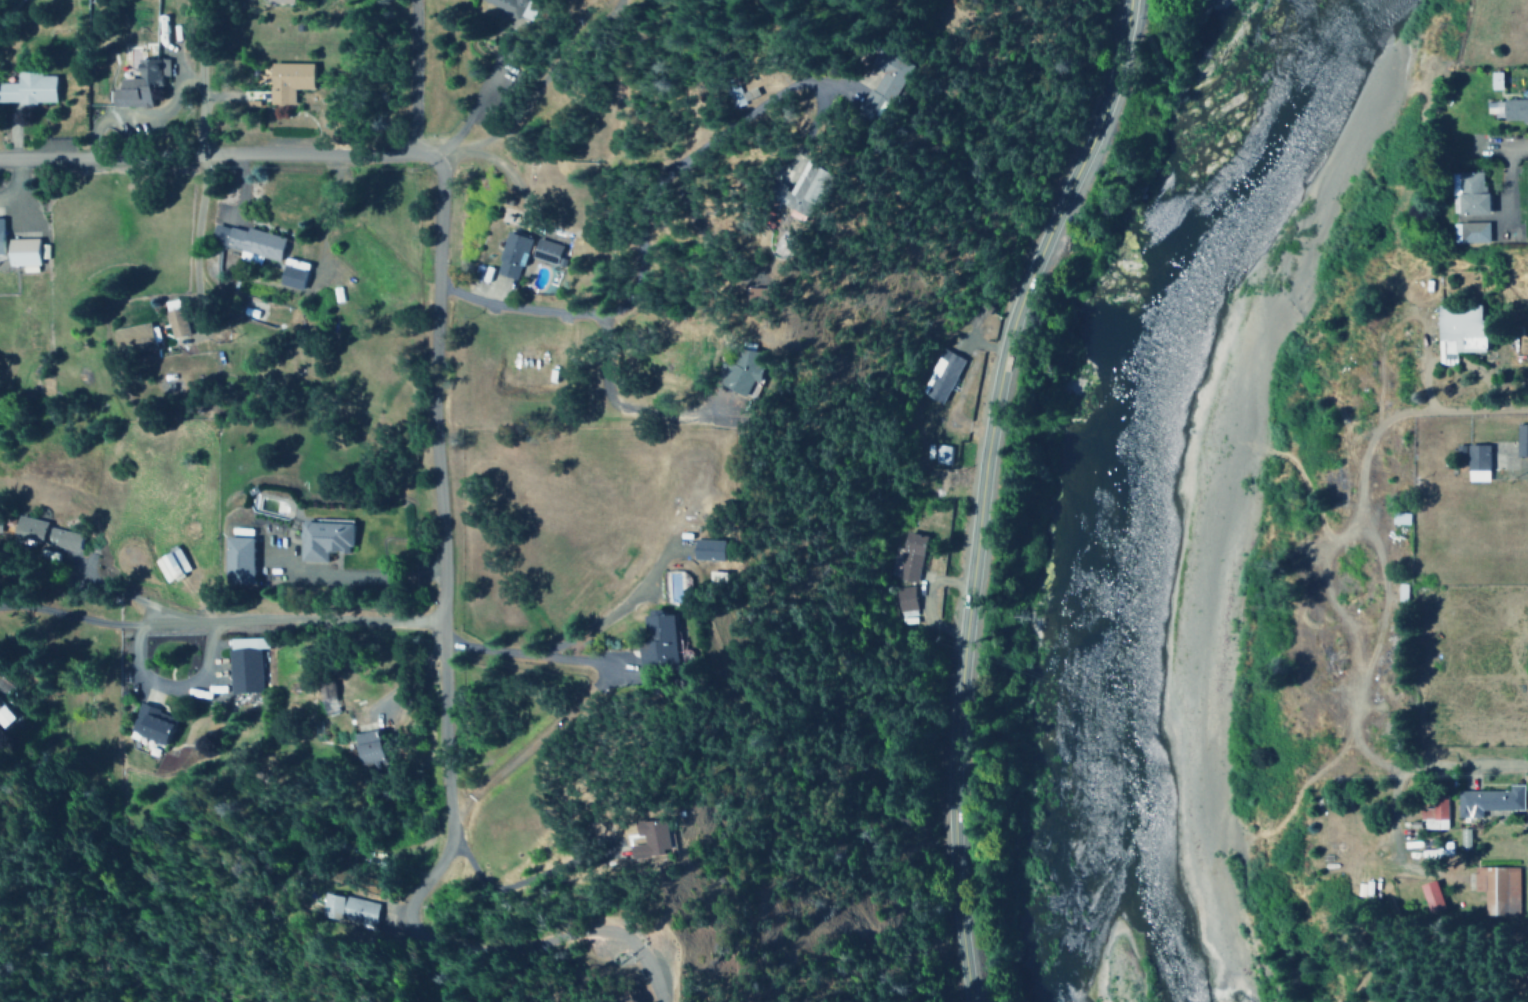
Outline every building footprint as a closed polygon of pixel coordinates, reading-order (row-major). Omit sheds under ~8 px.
[(517,17),(524,0),(479,0),(478,1),(517,17)] [(167,59),(135,58),(135,77),(116,77),(116,88),(109,88),(109,108),(148,108),(148,85),(161,85),(161,77),(167,77),(167,59)] [(292,104),(292,88),(310,89),(310,63),(267,62),(267,104),(292,104)] [(1500,89),(1500,71),(1489,71),(1489,89),(1500,89)] [(53,73),(15,72),(15,82),(0,82),(0,102),(52,103),(53,73)] [(742,95),(739,84),(725,88),(721,77),(710,80),(717,103),(742,95)] [(1501,98),(1501,122),(1527,121),(1527,98),(1501,98)] [(773,185),(758,178),(750,193),(778,206),(775,211),(789,217),(813,170),(788,157),(773,185)] [(1483,171),(1449,172),(1450,196),(1456,195),(1457,215),(1484,215),(1483,171)] [(1487,222),(1452,223),(1452,244),(1487,243),(1487,222)] [(283,237),(244,227),(243,231),(213,223),(207,242),(239,250),(237,258),(258,264),(260,257),(276,261),(283,237)] [(527,237),(503,232),(493,274),(517,280),(527,237)] [(36,265),(36,259),(45,258),(44,244),(35,244),(35,238),(4,239),(4,266),(36,265)] [(559,246),(535,238),(528,257),(553,265),(559,246)] [(295,261),(294,266),(288,264),(289,259),(284,258),(277,283),(300,290),(306,270),(298,268),(300,262),(295,261)] [(754,286),(737,286),(737,298),(753,298),(754,286)] [(186,334),(179,306),(162,310),(169,338),(186,334)] [(117,347),(128,346),(129,353),(157,348),(153,323),(114,330),(117,347)] [(753,380),(761,354),(732,345),(719,387),(744,395),(748,379),(753,380)] [(962,359),(940,348),(924,383),(927,385),(922,396),(941,404),(962,359)] [(1527,456),(1527,424),(1515,423),(1514,456),(1527,456)] [(1465,481),(1487,481),(1487,444),(1465,444),(1465,481)] [(934,464),(947,465),(948,446),(934,445),(934,464)] [(1407,524),(1408,513),(1390,512),(1390,524),(1407,524)] [(297,562),(325,562),(325,553),(349,553),(349,522),(298,522),(297,562)] [(250,537),(250,528),(230,528),(230,536),(250,537)] [(925,536),(904,532),(894,578),(915,583),(925,536)] [(251,537),(222,537),(221,585),(251,586),(251,537)] [(722,540),(691,539),(690,560),(721,561),(722,540)] [(186,572),(178,548),(152,557),(161,581),(186,572)] [(895,587),(896,610),(914,609),(913,586),(895,587)] [(674,614),(663,614),(663,610),(643,610),(643,628),(646,628),(646,641),(636,641),(637,665),(675,665),(674,614)] [(228,694),(260,693),(259,649),(266,649),(266,637),(226,639),(228,694)] [(314,684),(321,712),(337,708),(330,680),(314,684)] [(159,743),(169,715),(137,704),(127,732),(159,743)] [(355,765),(383,760),(377,729),(350,734),(355,765)] [(1522,810),(1521,785),(1506,785),(1506,791),(1457,791),(1457,817),(1480,817),(1480,810),(1522,810)] [(1446,795),(1431,795),(1431,808),(1419,808),(1419,829),(1446,829),(1446,795)] [(669,853),(667,819),(633,821),(634,836),(641,835),(642,844),(636,844),(637,856),(669,853)] [(1458,829),(1458,850),(1469,850),(1468,829),(1458,829)] [(1481,914),(1516,915),(1516,867),(1472,866),(1472,891),(1482,891),(1481,914)] [(320,915),(373,926),(377,903),(324,892),(320,915)]
